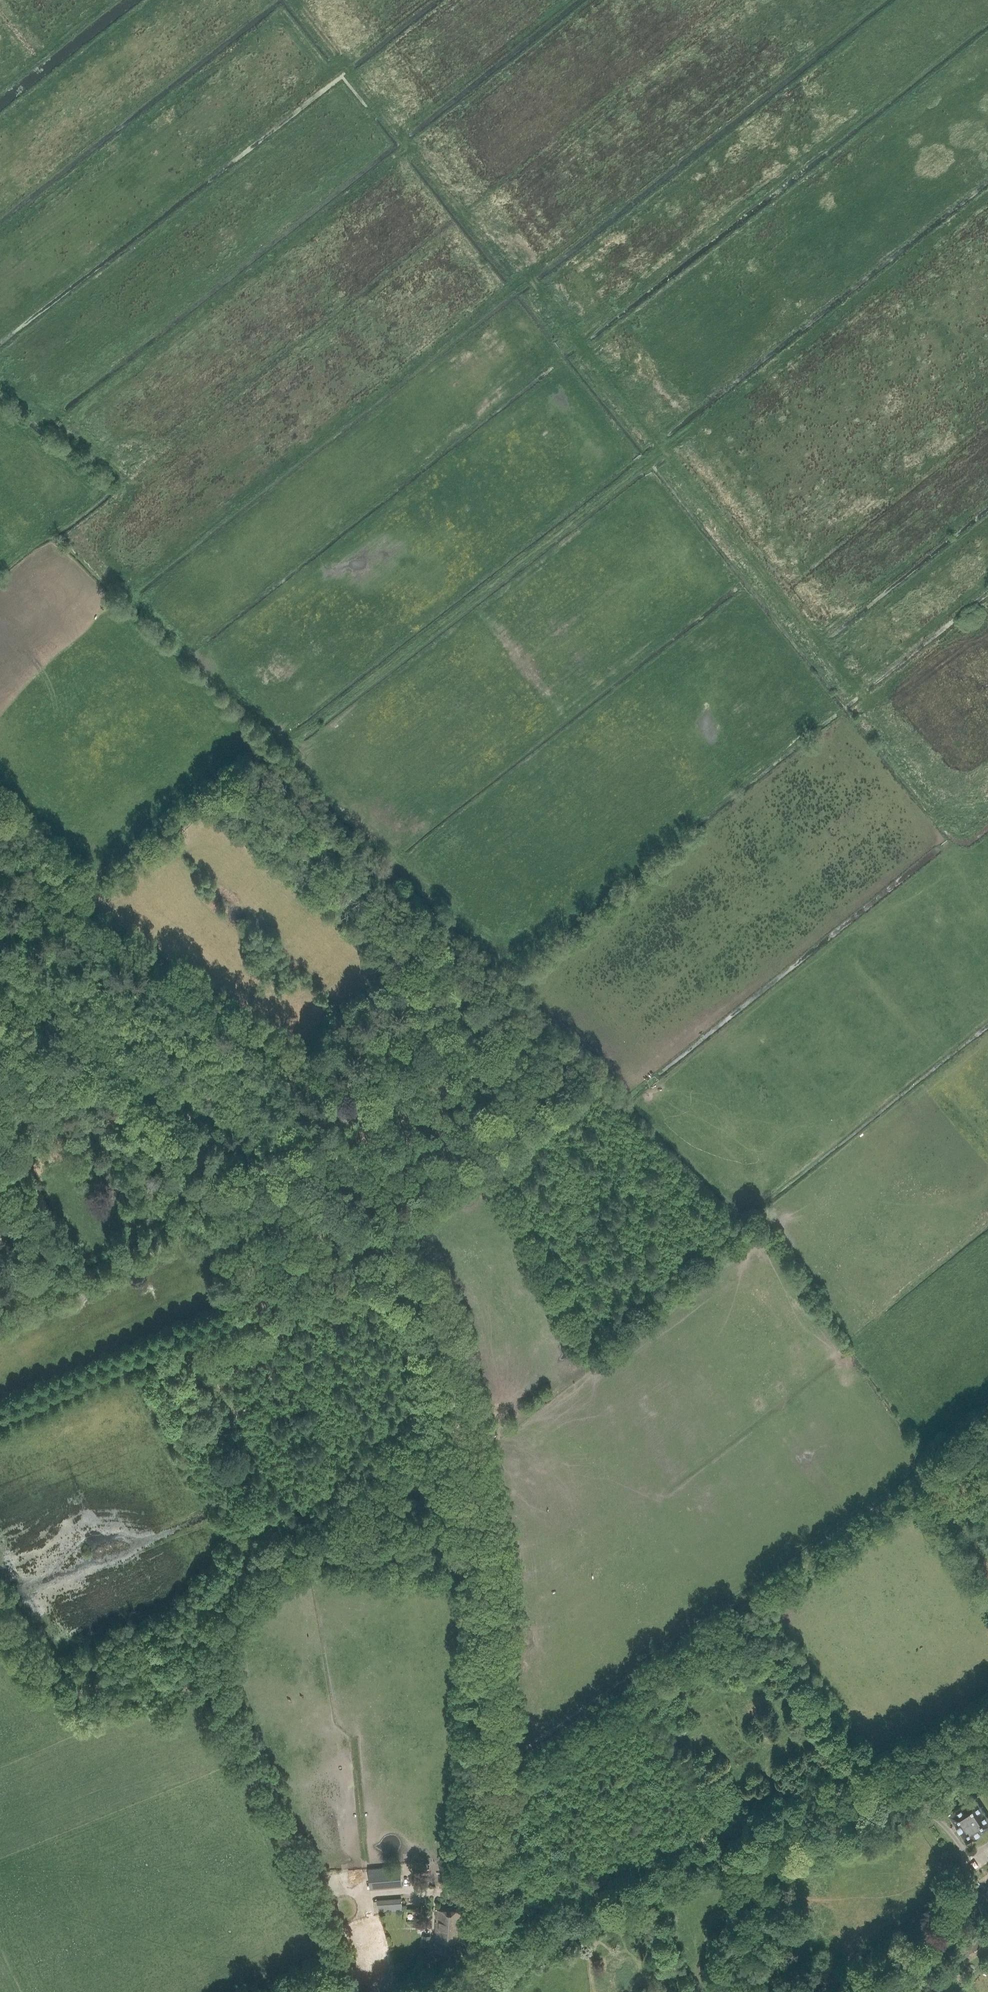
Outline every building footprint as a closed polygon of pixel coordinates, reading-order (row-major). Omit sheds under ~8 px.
[(987,1825),(987,1818),(975,1798),(951,1814),(967,1839),(987,1825)] [(369,1868),(371,1889),(403,1887),(401,1866),(369,1868)] [(401,1899),(377,1901),(378,1911),(402,1909),(401,1899)] [(462,1941),(463,1910),(437,1909),(435,1952),(454,1953),(454,1940),(462,1941)] [(431,1935),(423,1935),(422,1947),(431,1947),(431,1935)] [(928,1986),(922,1991),(938,1991),(935,1990),(937,1986),(933,1983),(930,1984),(928,1986)]
